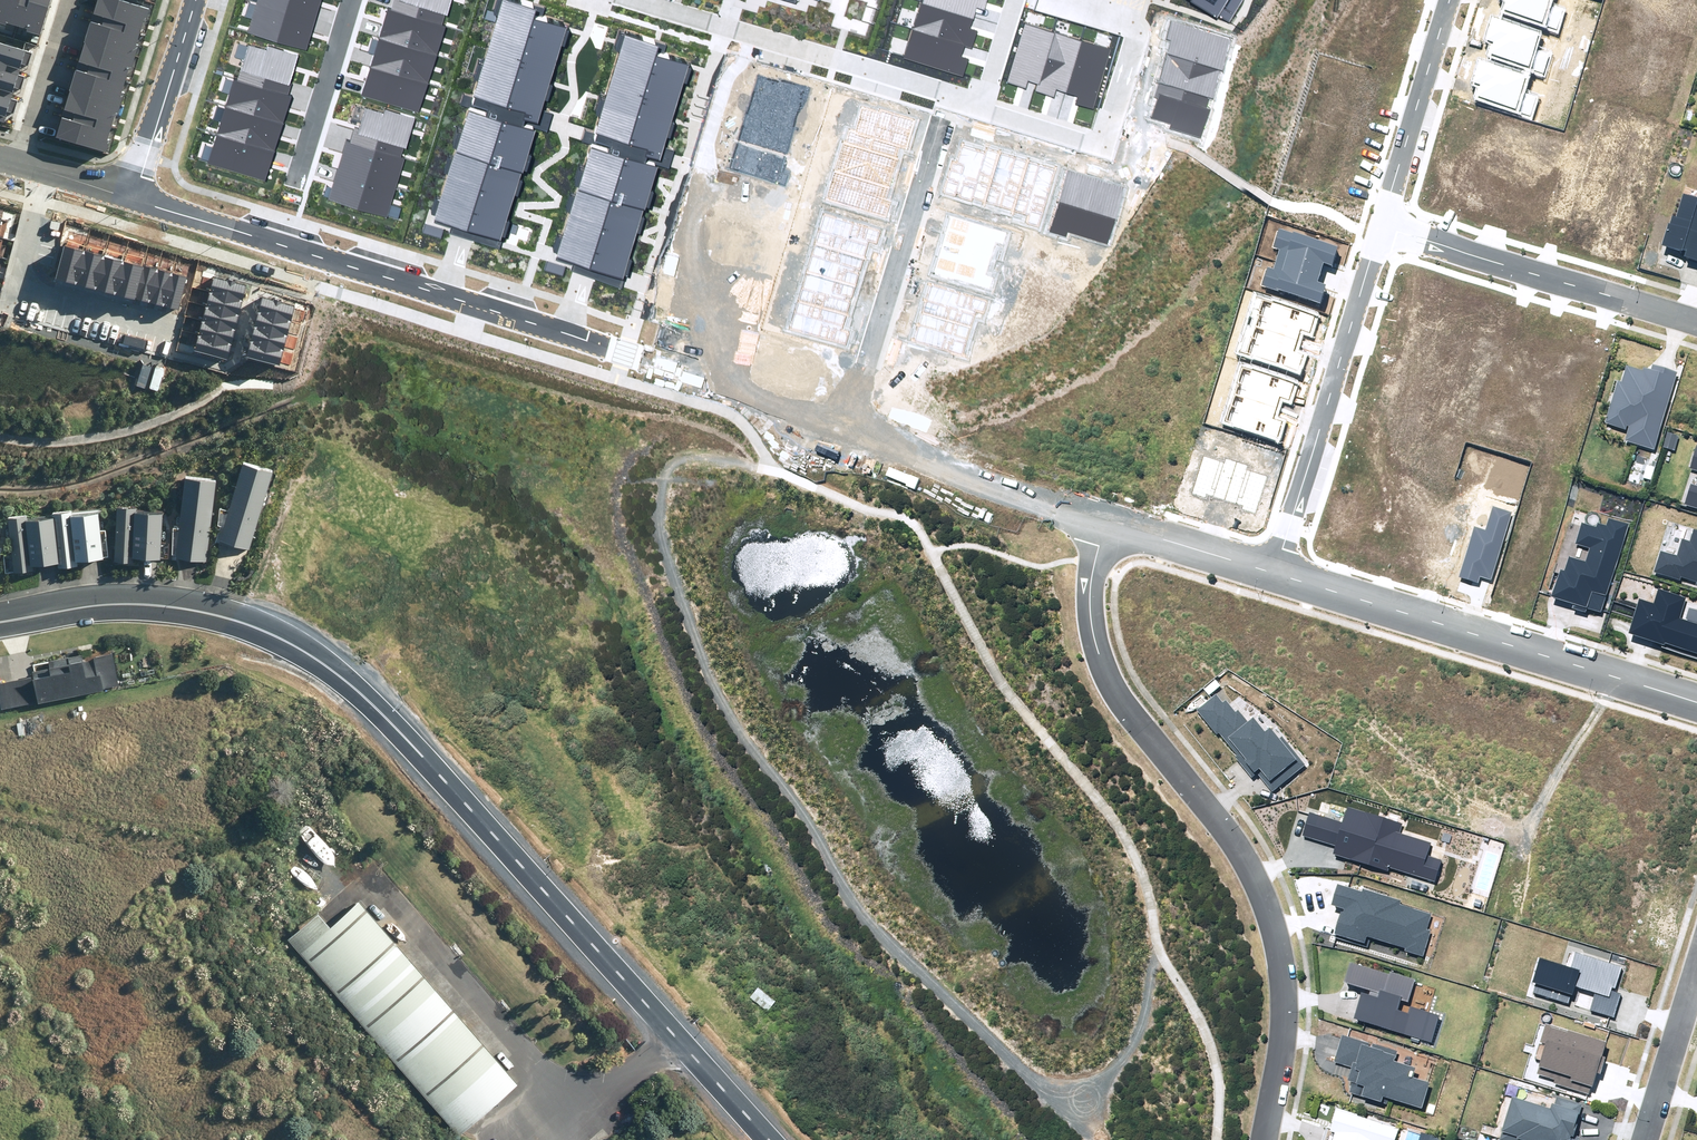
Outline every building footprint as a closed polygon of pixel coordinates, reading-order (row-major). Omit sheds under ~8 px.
[(6,20),(8,18),(27,24),(26,28),(41,33),(52,0),(0,0),(0,18),(6,20)] [(57,133),(106,148),(149,5),(133,0),(95,0),(92,11),(102,14),(101,19),(91,16),(79,56),(89,60),(87,68),(78,66),(66,105),(74,107),(72,116),(63,114),(57,133)] [(250,30),(308,48),(322,0),(259,0),(250,30)] [(363,92),(418,110),(444,30),(441,29),(450,0),(396,0),(392,12),(389,11),(363,92)] [(922,4),(973,20),(977,7),(984,9),(987,0),(923,0),(922,4)] [(1226,25),(1245,0),(1194,0),(1226,25)] [(1558,29),(1564,11),(1551,6),(1553,0),(1506,0),(1510,1),(1506,13),(1558,29)] [(469,111),(435,222),(501,241),(564,32),(532,22),(536,11),(504,2),(473,107),(487,111),(486,116),(469,111)] [(922,4),(913,30),(965,47),(971,48),(976,33),(969,30),(973,20),(922,4)] [(1158,98),(1152,119),(1171,125),(1170,130),(1202,140),(1233,40),(1172,21),(1167,39),(1172,41),(1155,97),(1158,98)] [(1491,60),(1543,76),(1549,57),(1536,53),(1541,36),(1492,21),(1485,44),(1495,48),(1491,60)] [(1024,25),(1007,83),(1026,89),(1029,81),(1038,84),(1053,34),(1024,25)] [(913,30),(905,57),(963,76),(968,60),(961,58),(965,47),(913,30)] [(1038,84),(1036,90),(1056,96),(1058,89),(1067,91),(1082,42),(1053,34),(1038,84)] [(628,35),(560,254),(626,274),(659,167),(668,170),(673,151),(666,149),(692,65),(661,56),(664,46),(628,35)] [(4,119),(7,109),(14,111),(19,97),(0,90),(2,86),(14,90),(16,84),(20,85),(24,74),(7,68),(9,62),(23,67),(24,61),(29,63),(33,50),(0,39),(0,118),(4,119)] [(1076,103),(1095,108),(1113,51),(1082,42),(1067,91),(1078,95),(1076,103)] [(235,80),(209,161),(264,179),(290,99),(287,98),(301,54),(267,43),(265,49),(250,44),(238,81),(235,80)] [(1479,99),(1531,115),(1536,96),(1523,92),(1529,75),(1480,60),(1473,84),(1483,87),(1479,99)] [(346,145),(329,200),(387,217),(405,159),(400,157),(412,118),(377,107),(375,113),(361,109),(350,146),(346,145)] [(1068,169),(1048,231),(1067,236),(1068,232),(1107,244),(1125,187),(1068,169)] [(1696,262),(1696,198),(1684,194),(1677,217),(1671,215),(1662,244),(1685,251),(1684,257),(1696,262)] [(1279,289),(1320,303),(1326,285),(1317,282),(1324,262),(1332,265),(1339,246),(1293,231),(1293,233),(1279,229),(1273,247),(1280,249),(1274,269),(1267,267),(1260,286),(1278,292),(1279,289)] [(62,247),(54,280),(177,310),(185,277),(62,247)] [(214,278),(194,349),(229,359),(248,287),(214,278)] [(1256,358),(1298,372),(1304,353),(1295,350),(1301,330),(1310,333),(1316,315),(1271,300),(1270,302),(1257,297),(1251,316),(1258,318),(1251,337),(1245,335),(1238,354),(1255,360),(1256,358)] [(262,298),(247,355),(281,364),(296,306),(262,298)] [(1238,424),(1280,438),(1286,420),(1277,416),(1284,397),(1292,400),(1298,381),(1253,366),(1253,368),(1239,364),(1233,382),(1240,384),(1234,404),(1227,401),(1220,421),(1238,426),(1238,424)] [(1625,440),(1655,449),(1678,372),(1653,365),(1651,370),(1643,368),(1643,370),(1627,366),(1622,382),(1617,381),(1604,422),(1626,429),(1627,425),(1629,426),(1625,440)] [(1663,447),(1674,450),(1679,435),(1668,432),(1663,447)] [(272,463),(242,454),(217,538),(247,547),(272,463)] [(213,474),(186,471),(181,524),(171,524),(168,559),(205,563),(213,474)] [(1685,505),(1696,508),(1696,486),(1691,484),(1685,505)] [(137,499),(117,499),(115,560),(131,561),(131,555),(160,556),(162,504),(136,503),(137,499)] [(56,507),(60,559),(61,570),(78,568),(77,559),(108,556),(106,528),(102,528),(100,504),(56,507)] [(60,559),(56,507),(9,511),(12,554),(4,555),(5,576),(34,574),(33,561),(60,559)] [(1478,583),(1480,577),(1491,580),(1512,512),(1492,507),(1485,529),(1474,526),(1459,577),(1478,583)] [(1572,609),(1585,613),(1587,608),(1601,612),(1628,523),(1608,517),(1606,525),(1597,522),(1596,527),(1582,522),(1576,544),(1590,548),(1586,561),(1569,556),(1565,570),(1560,569),(1552,597),(1573,603),(1572,609)] [(1696,585),(1696,531),(1694,530),(1690,542),(1682,539),(1677,556),(1660,550),(1654,572),(1680,580),(1681,577),(1696,582),(1696,585)] [(1628,634),(1662,644),(1661,648),(1696,659),(1696,623),(1680,618),(1686,597),(1658,589),(1654,604),(1639,599),(1628,634)] [(0,680),(0,699),(1,705),(120,680),(113,650),(81,657),(80,648),(49,655),(51,664),(31,668),(32,673),(0,680)] [(1258,774),(1272,791),(1305,765),(1282,736),(1279,739),(1271,728),(1266,732),(1254,717),(1248,722),(1239,710),(1236,712),(1225,699),(1222,702),(1216,694),(1196,709),(1217,735),(1219,733),(1237,756),(1235,757),(1253,779),(1258,774)] [(1335,845),(1333,855),(1388,871),(1390,868),(1435,882),(1442,859),(1427,855),(1431,843),(1400,833),(1402,824),(1347,807),(1343,822),(1309,812),(1302,835),(1335,845)] [(1405,951),(1423,956),(1430,931),(1426,930),(1431,914),(1400,905),(1402,901),(1363,889),(1362,891),(1337,884),(1331,904),(1344,908),(1343,912),(1340,911),(1333,937),(1367,947),(1370,938),(1405,948),(1405,951)] [(286,937),(457,1134),(515,1083),(356,899),(325,926),(314,913),(286,937)] [(1533,993),(1569,1004),(1574,986),(1595,992),(1589,1011),(1615,1018),(1622,994),(1611,990),(1611,988),(1615,989),(1621,966),(1575,953),(1571,968),(1538,959),(1531,982),(1536,984),(1533,993)] [(1353,1017),(1431,1042),(1440,1015),(1411,1006),(1408,1013),(1398,1010),(1401,1000),(1408,1002),(1416,980),(1390,971),(1389,974),(1351,962),(1344,982),(1370,990),(1368,995),(1361,993),(1353,1017)] [(774,1002),(756,988),(748,998),(766,1012),(774,1002)] [(1554,1079),(1553,1083),(1589,1095),(1596,1072),(1600,1074),(1606,1057),(1602,1056),(1607,1042),(1545,1023),(1539,1042),(1546,1044),(1537,1073),(1554,1079)] [(1389,1098),(1422,1108),(1430,1083),(1412,1077),(1415,1068),(1395,1061),(1398,1052),(1373,1044),(1372,1047),(1368,1046),(1369,1043),(1342,1034),(1333,1061),(1351,1067),(1347,1080),(1352,1081),(1349,1092),(1387,1104),(1389,1098)] [(1579,1137),(1574,1135),(1583,1105),(1557,1098),(1555,1104),(1551,1103),(1550,1108),(1512,1097),(1499,1139),(1579,1139),(1579,1137)] [(1399,1129),(1336,1110),(1330,1131),(1335,1133),(1333,1139),(1395,1139),(1399,1129)]
